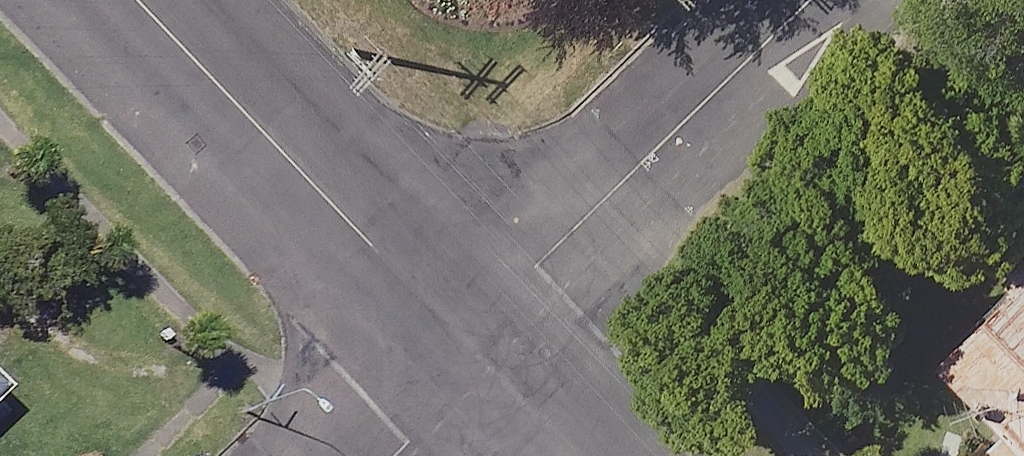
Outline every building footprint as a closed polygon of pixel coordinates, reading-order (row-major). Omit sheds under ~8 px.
[(929,372),(1016,455),(1023,455),(1023,273),(929,372)]
